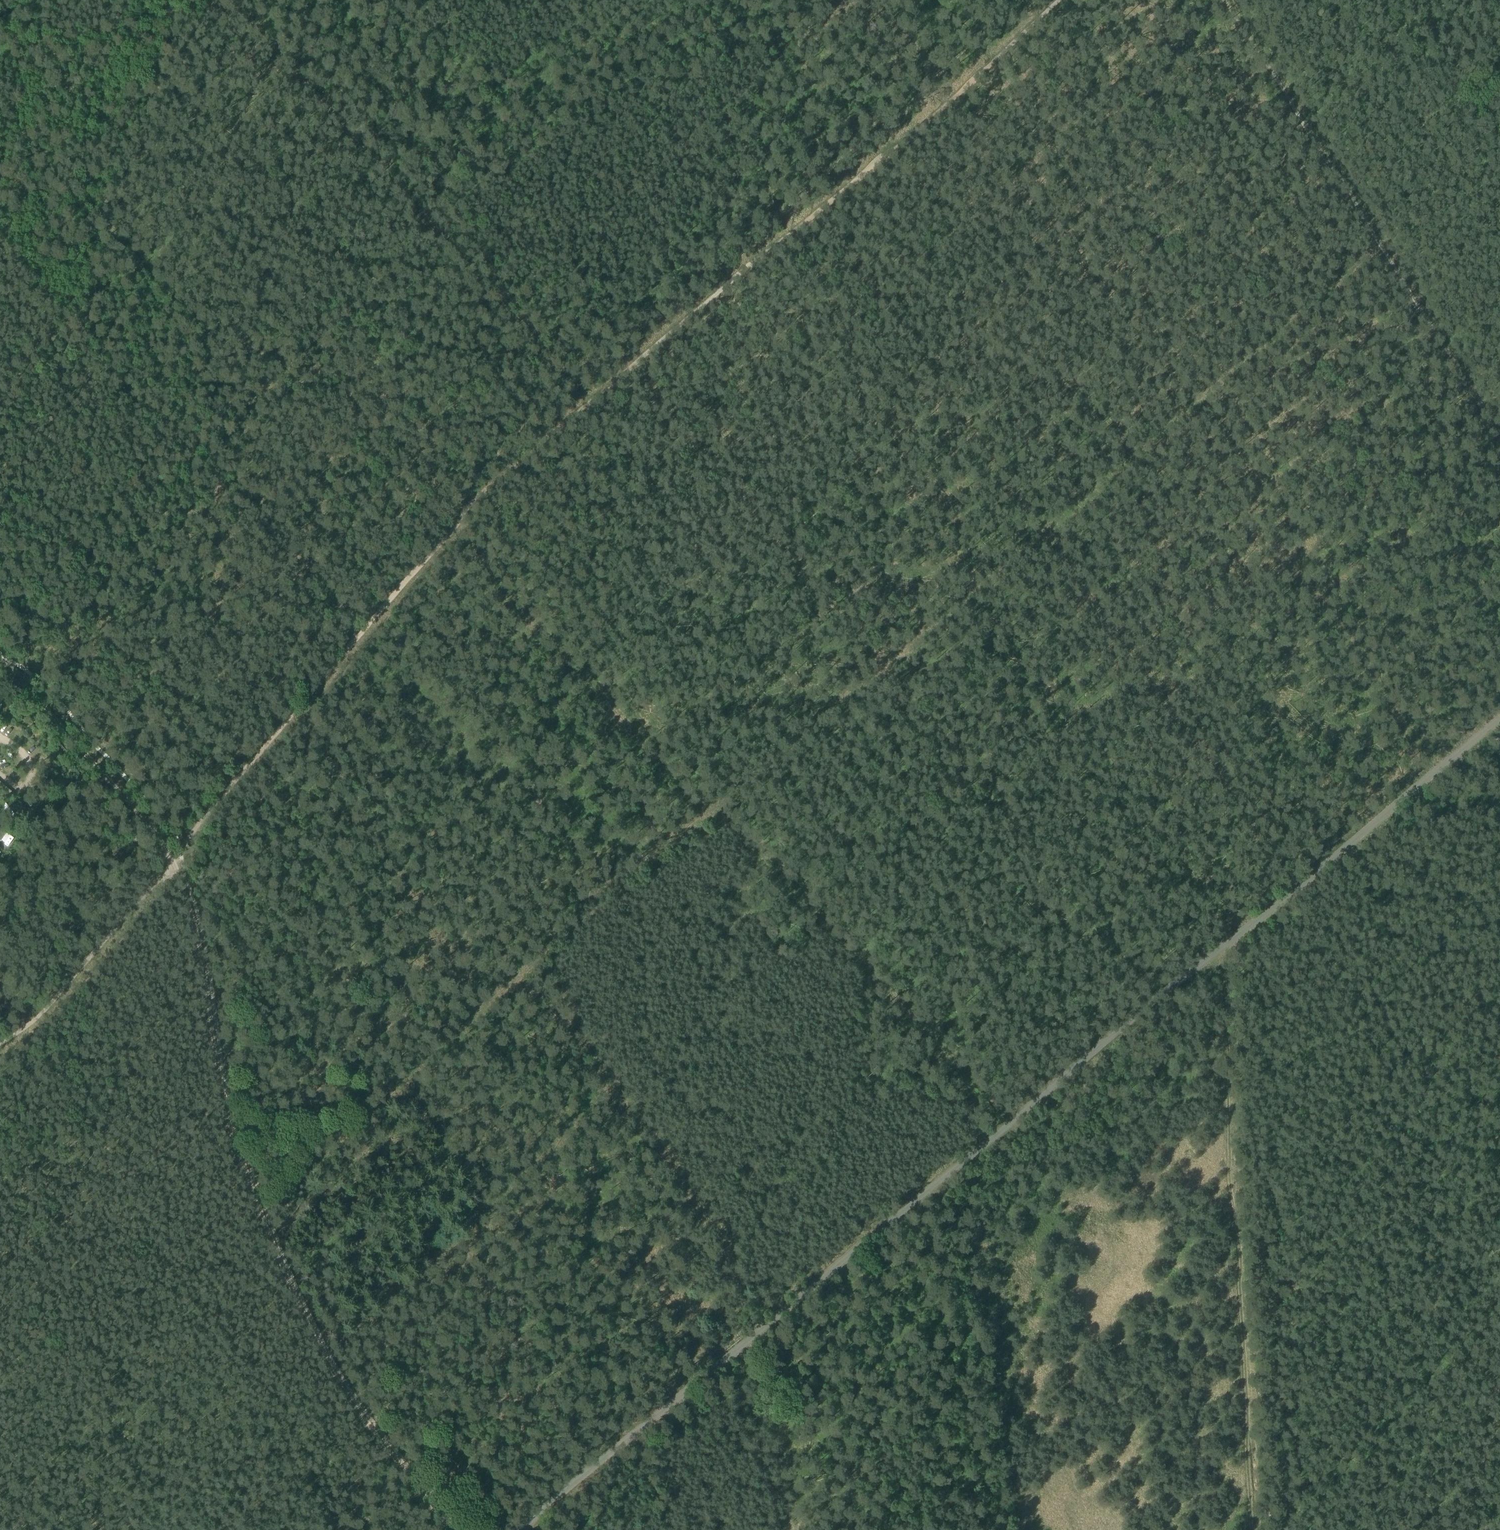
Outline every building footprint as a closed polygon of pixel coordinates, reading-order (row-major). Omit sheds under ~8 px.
[(16,762),(22,759),(19,753),(13,756),(16,762)] [(7,797),(11,793),(0,783),(0,791),(7,797)]
